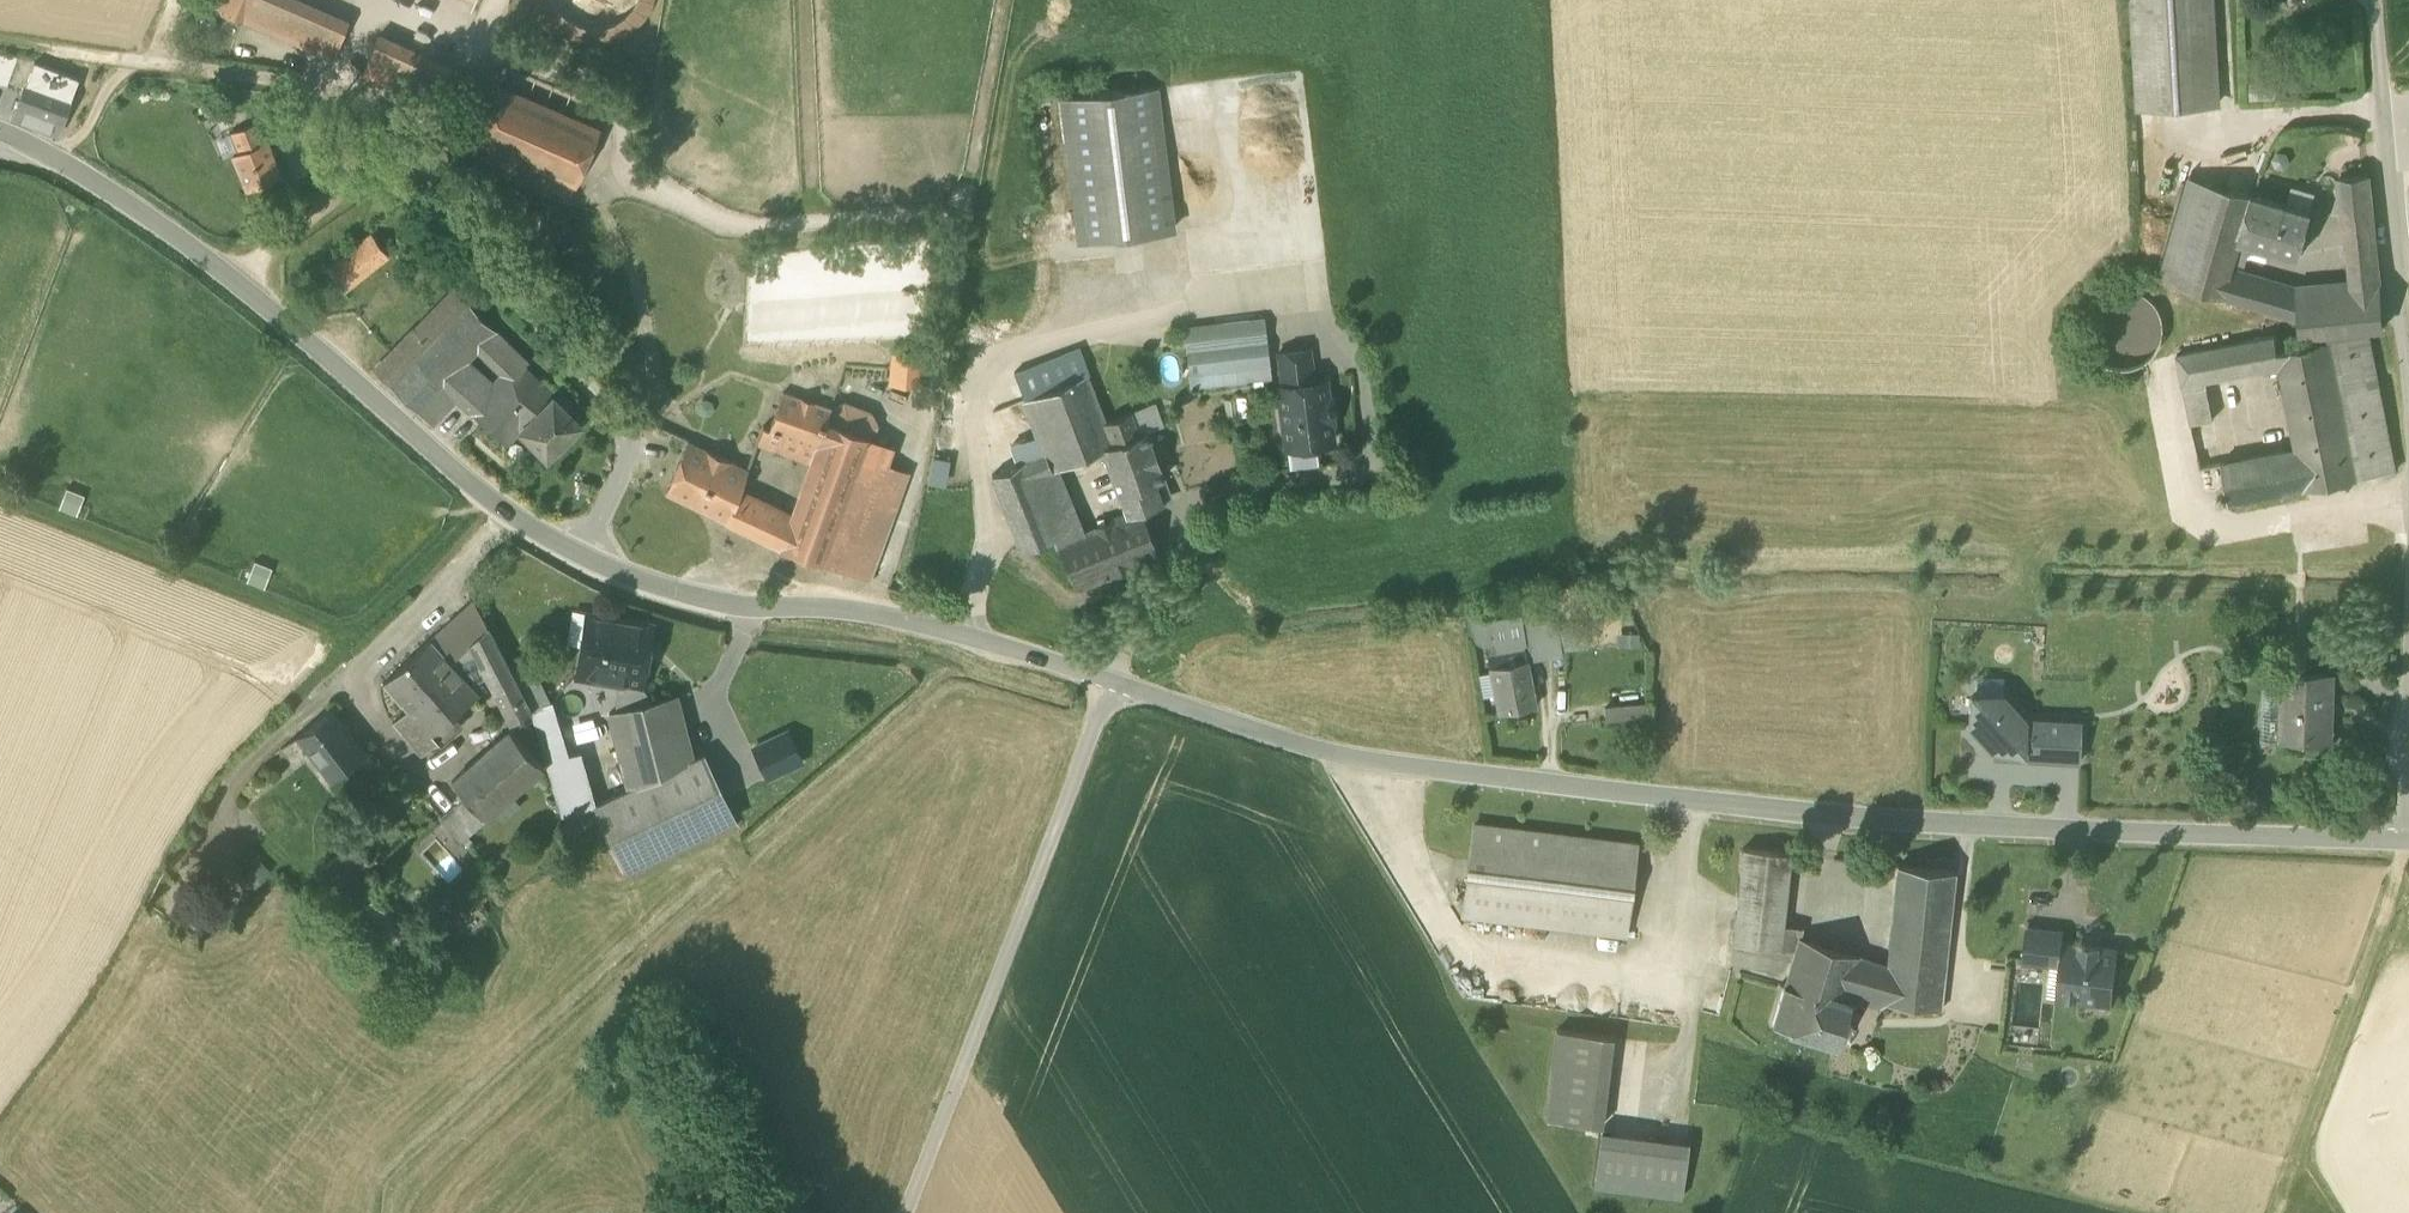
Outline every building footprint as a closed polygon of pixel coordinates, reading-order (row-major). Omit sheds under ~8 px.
[(332,56),(344,27),(280,0),(205,0),(205,1),(332,56)] [(529,7),(540,25),(561,44),(589,52),(612,48),(630,40),(650,19),(656,0),(633,0),(626,13),(611,24),(596,28),(583,27),(566,19),(555,7),(553,0),(529,0),(529,7)] [(2139,108),(2218,103),(2212,0),(2133,0),(2139,108)] [(363,69),(437,101),(452,65),(378,33),(363,69)] [(6,87),(8,83),(17,58),(0,56),(0,85),(6,87)] [(78,78),(35,63),(36,61),(17,58),(8,83),(15,85),(25,89),(15,118),(58,134),(78,78)] [(2276,80),(2248,82),(2249,100),(2277,98),(2276,80)] [(475,140),(576,183),(600,127),(500,84),(475,140)] [(1064,97),(1081,240),(1171,229),(1153,87),(1064,97)] [(239,133),(246,151),(266,142),(258,124),(239,133)] [(231,136),(238,154),(246,151),(239,133),(231,136)] [(223,160),(234,156),(238,154),(231,136),(230,134),(215,140),(223,160)] [(280,175),(266,142),(246,151),(238,154),(234,156),(248,188),(280,175)] [(2340,176),(2344,219),(2371,217),(2368,174),(2340,176)] [(2160,277),(2181,284),(2198,225),(2212,229),(2225,187),(2190,177),(2160,277)] [(2312,212),(2309,212),(2286,205),(2225,187),(2212,229),(2212,231),(2241,239),(2240,240),(2298,257),(2312,212)] [(2291,189),(2286,205),(2309,212),(2314,196),(2291,189)] [(2344,219),(2347,245),(2373,241),(2371,217),(2344,219)] [(2212,231),(2212,229),(2198,225),(2181,284),(2180,284),(2224,297),(2231,271),(2236,256),(2238,249),(2240,240),(2241,239),(2212,231)] [(327,271),(345,293),(389,258),(372,236),(327,271)] [(2373,241),(2347,245),(2351,283),(2377,280),(2373,241)] [(2224,297),(2247,304),(2255,278),(2231,271),(2224,297)] [(2294,288),(2255,278),(2247,304),(2299,319),(2296,288),(2294,288)] [(2300,337),(2329,334),(2368,330),(2382,329),(2377,280),(2351,283),(2296,288),(2299,319),(2300,337)] [(2094,359),(2109,368),(2125,370),(2141,365),(2154,355),(2162,341),(2164,325),(2159,309),(2149,296),(2135,288),(2119,286),(2103,291),(2090,301),(2082,315),(2080,331),(2084,347),(2094,359)] [(452,291),(413,332),(429,347),(468,306),(452,291)] [(401,348),(444,387),(481,347),(516,378),(524,369),(529,364),(468,306),(429,347),(413,332),(400,346),(401,348)] [(1184,326),(1189,373),(1264,365),(1261,340),(1265,340),(1262,317),(1184,326)] [(2329,334),(2329,341),(2357,478),(2395,471),(2368,330),(2329,334)] [(2274,336),(2199,350),(2206,380),(2280,366),(2277,351),(2274,336)] [(1264,365),(1189,373),(1191,387),(1270,377),(1265,340),(1261,340),(1264,365)] [(2280,366),(2296,449),(2304,488),(2357,478),(2329,341),(2277,351),(2280,366)] [(459,402),(473,414),(497,383),(504,390),(516,378),(481,347),(444,387),(459,402)] [(1014,373),(1024,400),(1070,382),(1087,375),(1090,374),(1080,347),(1014,373)] [(433,430),(459,402),(444,387),(401,348),(374,376),(433,430)] [(1279,363),(1282,386),(1314,382),(1309,348),(1277,352),(1279,363)] [(2213,420),(2206,380),(2199,350),(2176,355),(2190,425),(2213,420)] [(892,383),(919,385),(921,360),(893,358),(892,383)] [(516,378),(504,390),(533,419),(553,399),(524,369),(516,378)] [(1087,375),(1070,382),(1088,428),(1105,422),(1087,375)] [(1279,386),(1287,446),(1316,442),(1332,440),(1329,417),(1332,417),(1330,402),(1327,402),(1324,380),(1314,382),(1282,386),(1279,386)] [(1097,451),(1088,428),(1070,382),(1024,400),(1037,435),(1045,454),(1051,470),(1057,468),(1097,451)] [(520,431),(533,419),(504,390),(497,383),(473,414),(507,446),(521,432),(520,431)] [(768,431),(817,448),(826,422),(831,408),(782,392),(769,429),(768,431)] [(521,432),(546,458),(576,429),(580,426),(553,399),(533,419),(520,431),(521,432)] [(812,461),(806,477),(852,494),(873,439),(878,425),(871,413),(845,403),(831,408),(826,422),(817,448),(812,461)] [(1154,404),(1130,412),(1139,434),(1145,432),(1162,426),(1154,404)] [(1102,447),(1139,434),(1130,412),(1105,422),(1088,428),(1097,451),(1102,449),(1102,447)] [(768,431),(769,429),(763,427),(757,442),(812,461),(817,448),(768,431)] [(1162,479),(1145,432),(1139,434),(1102,447),(1102,449),(1118,495),(1155,482),(1162,479)] [(1012,445),(1019,464),(1023,463),(1045,454),(1037,435),(1012,445)] [(894,447),(873,439),(852,494),(827,565),(866,580),(906,472),(887,465),(894,447)] [(666,494),(728,524),(739,495),(748,471),(687,442),(666,494)] [(1316,442),(1287,446),(1290,467),(1319,463),(1316,442)] [(2228,503),(2304,488),(2296,449),(2221,463),(2228,503)] [(1045,454),(1023,463),(1030,479),(1051,470),(1045,454)] [(950,461),(931,458),(926,483),(945,486),(950,461)] [(1019,464),(992,476),(1023,551),(1054,537),(1030,479),(1023,463),(1019,464)] [(1054,537),(1056,543),(1083,532),(1057,468),(1051,470),(1030,479),(1054,537)] [(827,565),(852,494),(806,477),(790,519),(780,548),(827,565)] [(1118,495),(1126,515),(1127,517),(1141,512),(1163,504),(1155,482),(1118,495)] [(84,495),(66,488),(58,509),(76,516),(84,495)] [(728,524),(761,539),(771,510),(739,495),(728,524)] [(790,519),(771,510),(761,539),(780,548),(790,519)] [(1160,557),(1141,512),(1127,517),(1126,515),(1083,532),(1056,543),(1076,591),(1160,557)] [(272,568),(254,561),(246,583),(264,590),(272,568)] [(409,711),(430,734),(435,730),(477,693),(490,684),(513,723),(529,715),(530,714),(517,690),(518,689),(510,672),(474,602),(473,603),(386,684),(409,711)] [(1468,617),(1490,614),(1488,605),(1466,608),(1468,617)] [(566,645),(580,647),(586,614),(572,612),(566,645)] [(622,683),(642,687),(652,625),(586,614),(580,647),(575,678),(622,686),(622,683)] [(1471,643),(1486,650),(1494,648),(1490,620),(1490,614),(1468,617),(1471,643)] [(1521,615),(1490,620),(1494,648),(1525,642),(1521,617),(1521,615)] [(1532,615),(1521,617),(1525,642),(1528,661),(1547,659),(1541,618),(1532,615)] [(1558,624),(1541,618),(1547,659),(1563,657),(1563,653),(1559,629),(1558,624)] [(1586,628),(1559,629),(1563,653),(1588,651),(1586,628)] [(1486,650),(1490,669),(1528,661),(1525,642),(1494,648),(1486,650)] [(1496,698),(1499,715),(1537,707),(1528,661),(1490,669),(1491,674),(1496,698)] [(517,690),(530,714),(532,714),(550,706),(552,705),(531,664),(510,672),(518,689),(517,690)] [(1496,698),(1491,674),(1478,677),(1482,700),(1496,698)] [(2282,694),(2281,714),(2280,739),(2324,740),(2325,704),(2332,704),(2333,676),(2282,674),(2282,694)] [(617,713),(656,703),(642,687),(622,683),(622,686),(617,713)] [(1991,751),(2013,752),(2012,760),(2023,761),(2023,760),(2025,719),(2002,694),(1975,693),(1969,699),(1968,726),(1973,731),(1974,740),(1981,741),(1991,751)] [(2264,693),(2264,714),(2281,714),(2282,694),(2264,693)] [(609,715),(628,791),(692,760),(676,698),(656,703),(617,713),(609,715)] [(1648,721),(1648,703),(1604,707),(1605,725),(1648,721)] [(561,817),(593,808),(579,756),(567,760),(550,706),(532,714),(539,738),(561,817)] [(300,736),(334,779),(349,767),(365,754),(365,753),(332,711),(300,736)] [(421,754),(436,741),(430,734),(409,711),(394,723),(405,736),(421,754)] [(2263,738),(2280,739),(2281,714),(2264,714),(2263,738)] [(2023,760),(2050,761),(2052,720),(2025,719),(2023,760)] [(2080,721),(2052,720),(2050,761),(2078,763),(2080,721)] [(441,737),(435,730),(430,734),(436,741),(441,737)] [(443,818),(462,840),(467,836),(544,767),(524,746),(510,730),(451,783),(465,798),(443,818)] [(753,749),(768,779),(801,764),(787,733),(753,749)] [(349,767),(360,780),(381,762),(370,749),(365,753),(365,754),(349,767)] [(2013,752),(1991,751),(1990,751),(1993,761),(2013,762),(2012,760),(2013,752)] [(628,791),(593,808),(624,872),(733,821),(723,801),(702,756),(692,760),(628,791)] [(390,773),(381,762),(360,780),(368,790),(390,773)] [(1463,918),(1627,939),(1639,848),(1475,827),(1463,918)] [(462,840),(467,846),(472,842),(467,836),(462,840)] [(1733,945),(1795,951),(1799,938),(1800,938),(1803,928),(1783,926),(1790,855),(1743,849),(1733,945)] [(271,871),(258,858),(241,876),(254,889),(271,871)] [(1889,950),(1895,952),(1946,958),(1955,873),(1898,866),(1889,950)] [(2049,965),(2059,966),(2061,943),(2062,943),(2063,931),(2026,927),(2022,962),(2049,965)] [(1941,1009),(1946,958),(1895,952),(1893,969),(1891,966),(1800,938),(1799,938),(1795,951),(1786,981),(1848,1001),(1848,1003),(1879,1009),(1880,1002),(1941,1009)] [(2056,998),(2112,1004),(2118,949),(2099,947),(2100,944),(2079,942),(2079,945),(2062,943),(2061,943),(2059,966),(2056,994),(2056,998)] [(2059,966),(2049,965),(2047,993),(2056,994),(2059,966)] [(1789,1031),(1836,1045),(1848,1003),(1848,1001),(1786,981),(1773,1025),(1789,1030),(1789,1031)] [(1545,1120),(1601,1127),(1612,1038),(1557,1031),(1545,1120)] [(1592,1187),(1681,1199),(1688,1143),(1599,1132),(1592,1187)]
